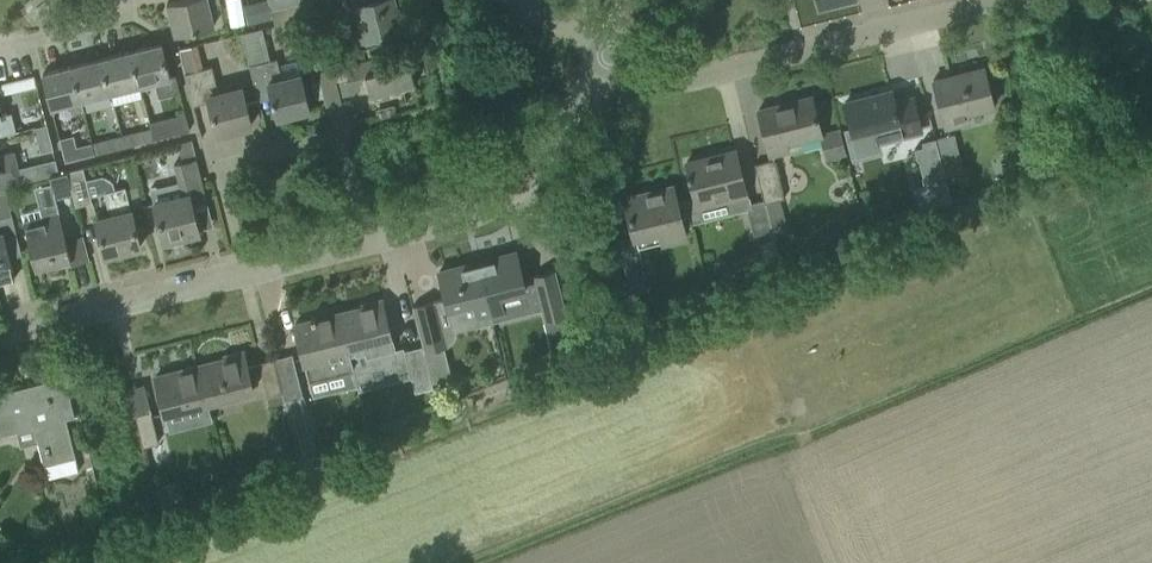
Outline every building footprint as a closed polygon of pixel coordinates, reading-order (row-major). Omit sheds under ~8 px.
[(167,2),(175,34),(215,24),(210,6),(221,3),(220,0),(174,0),(167,2)] [(245,4),(250,23),(272,17),(271,10),(268,0),(259,0),(245,4)] [(311,0),(268,0),(271,10),(310,0),(311,0)] [(337,26),(361,20),(365,37),(401,28),(394,0),(371,0),(365,1),(365,0),(331,0),(337,26)] [(310,110),(304,86),(301,72),(282,77),(277,57),(270,59),(262,27),(241,32),(256,92),(270,88),(278,118),(310,110)] [(162,43),(132,50),(141,85),(153,82),(157,98),(180,92),(176,75),(170,76),(162,43)] [(415,83),(409,61),(407,62),(403,47),(380,52),(375,53),(375,56),(362,59),(345,64),(317,71),(320,80),(326,106),(342,101),(341,96),(354,92),(363,81),(361,75),(365,74),(371,95),(415,83)] [(132,50),(102,58),(111,92),(141,85),(132,50)] [(111,92),(102,58),(73,65),(81,99),(111,92)] [(71,113),(84,109),(81,99),(73,65),(43,72),(51,107),(69,102),(71,113)] [(242,87),(217,93),(210,66),(185,72),(193,105),(209,101),(218,133),(251,124),(246,101),(242,87)] [(939,103),(945,127),(968,122),(966,113),(994,106),(984,67),(933,80),(939,103)] [(316,68),(307,70),(310,83),(320,80),(317,71),(316,68)] [(891,90),(844,102),(851,127),(844,129),(851,157),(879,150),(876,141),(921,130),(913,97),(894,102),(891,90)] [(821,133),(811,96),(758,109),(770,154),(787,150),(786,144),(819,135),(821,135),(821,133)] [(190,130),(185,113),(149,121),(151,129),(151,130),(153,139),(184,132),(184,131),(190,130)] [(153,139),(151,130),(151,129),(122,136),(125,146),(153,139)] [(821,135),(819,135),(825,159),(846,154),(839,129),(821,133),(821,135)] [(964,170),(961,161),(954,132),(934,137),(943,169),(945,175),(964,170)] [(122,136),(92,143),(95,154),(125,146),(122,136)] [(923,146),(915,148),(917,158),(919,158),(924,177),(922,177),(923,185),(934,182),(939,201),(951,198),(945,175),(943,169),(934,137),(921,141),(923,146)] [(95,154),(92,143),(62,151),(65,161),(95,154)] [(22,182),(58,171),(55,158),(19,167),(15,150),(0,153),(0,188),(22,182)] [(688,179),(690,178),(698,209),(747,196),(735,150),(686,162),(689,173),(687,174),(688,179)] [(199,232),(191,201),(206,197),(200,173),(196,158),(174,164),(181,195),(154,202),(164,241),(166,240),(168,245),(183,241),(181,236),(199,232)] [(754,163),(764,201),(782,197),(773,158),(754,163)] [(67,170),(73,193),(74,193),(77,204),(93,200),(85,166),(67,170)] [(57,197),(73,193),(67,170),(51,174),(57,197)] [(685,200),(676,202),(672,185),(624,197),(634,234),(660,228),(663,243),(685,237),(683,229),(691,227),(685,200)] [(111,213),(96,217),(106,255),(140,246),(125,186),(106,191),(111,213)] [(0,192),(0,216),(12,214),(6,191),(0,192)] [(773,238),(764,201),(746,205),(754,242),(773,238)] [(67,238),(61,212),(42,216),(40,209),(21,214),(35,268),(70,259),(71,264),(89,259),(84,236),(83,234),(67,238)] [(15,278),(7,245),(19,242),(12,214),(0,216),(0,282),(15,278)] [(619,247),(631,294),(649,289),(638,243),(619,247)] [(492,260),(478,264),(491,315),(502,312),(498,295),(524,288),(515,251),(492,257),(492,260)] [(413,305),(423,345),(425,352),(441,347),(448,346),(454,340),(456,331),(492,321),(491,315),(478,264),(464,268),(463,265),(439,270),(446,297),(430,301),(413,305)] [(537,274),(548,320),(567,316),(555,270),(537,274)] [(365,306),(338,313),(352,366),(353,371),(383,364),(382,360),(396,357),(382,299),(364,304),(365,306)] [(311,319),(295,324),(304,362),(306,362),(311,382),(353,371),(352,366),(338,313),(316,318),(315,316),(311,317),(311,319)] [(434,387),(425,352),(423,345),(404,350),(415,392),(434,387)] [(226,358),(199,365),(208,402),(253,390),(243,351),(225,356),(226,358)] [(274,358),(282,392),(284,400),(303,395),(293,353),(274,358)] [(282,392),(274,358),(259,362),(269,405),(284,401),(284,400),(282,392)] [(208,402),(199,365),(177,370),(177,368),(173,369),(174,371),(156,376),(161,399),(164,413),(208,402)] [(51,463),(75,457),(66,419),(75,416),(65,376),(0,392),(0,436),(41,425),(51,463)] [(443,387),(434,389),(438,405),(447,401),(443,387)] [(135,414),(143,446),(158,442),(150,410),(135,414)]
